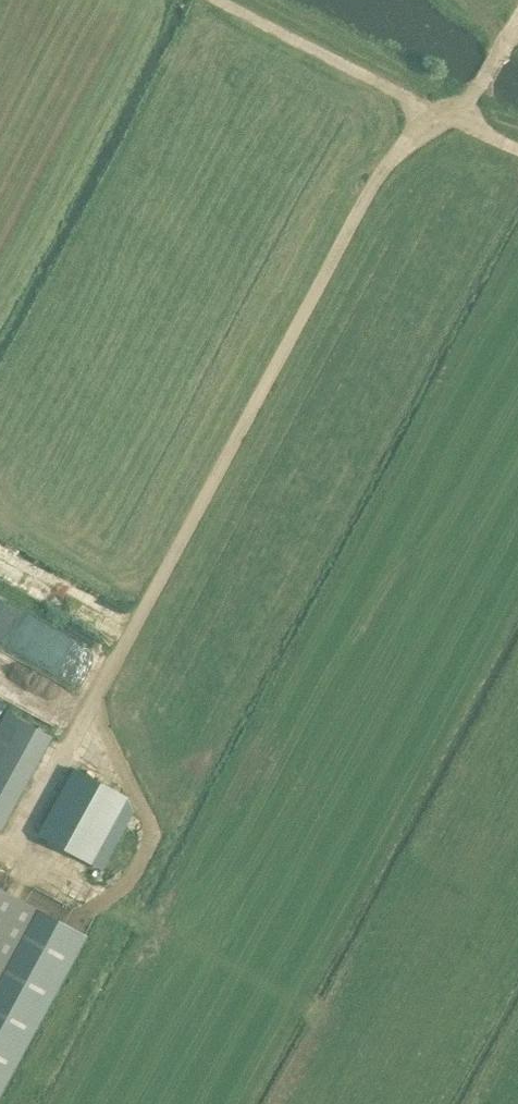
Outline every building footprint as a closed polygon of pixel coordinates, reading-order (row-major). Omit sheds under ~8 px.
[(2,827),(52,734),(13,713),(0,738),(0,826),(2,827)] [(38,833),(90,862),(127,796),(76,767),(38,833)] [(86,935),(44,913),(0,889),(0,1093),(86,935)]
